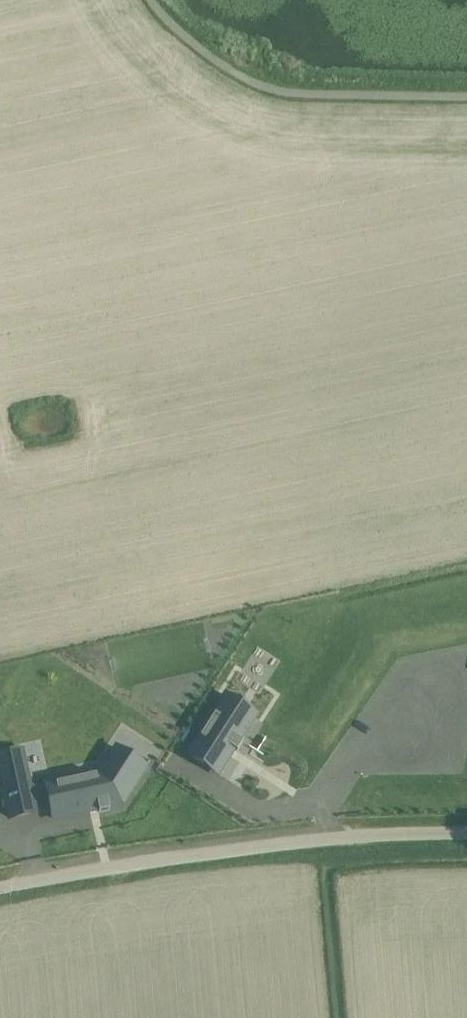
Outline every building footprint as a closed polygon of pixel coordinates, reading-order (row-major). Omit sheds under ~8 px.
[(237,739),(253,715),(224,695),(185,753),(216,772),(227,754),(231,748),(235,751),(241,742),(237,739)] [(147,767),(113,745),(96,770),(43,781),(44,784),(28,788),(20,751),(0,755),(0,779),(8,818),(34,812),(31,799),(44,796),(50,822),(121,807),(147,767)]
